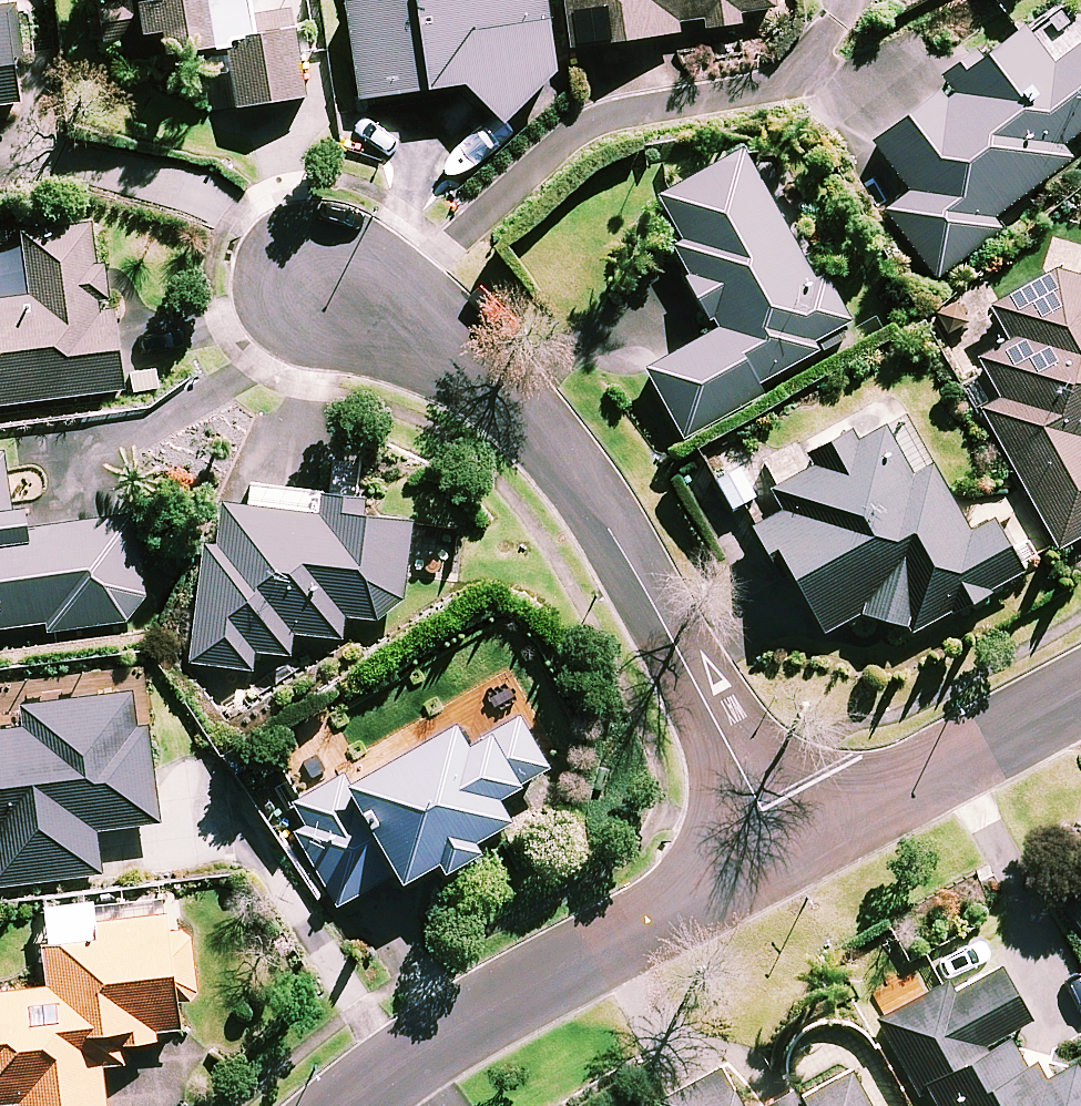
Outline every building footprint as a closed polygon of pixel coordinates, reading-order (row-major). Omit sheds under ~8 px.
[(23,99),(13,12),(11,0),(0,0),(0,101),(23,99)] [(104,40),(124,37),(126,54),(149,50),(146,31),(166,27),(169,47),(230,37),(240,103),(307,92),(294,5),(253,11),(251,0),(98,0),(104,40)] [(545,0),(350,0),(361,92),(469,79),(505,116),(553,68),(545,0)] [(744,20),(742,7),(773,3),(773,0),(568,0),(572,40),(680,27),(679,14),(701,12),(702,25),(744,20)] [(1027,20),(874,135),(913,187),(887,206),(938,274),(1002,226),(993,214),(1072,154),(1062,141),(1080,126),(1080,34),(1054,55),(1027,20)] [(759,381),(863,324),(833,270),(817,279),(815,275),(744,145),(659,192),(683,236),(672,243),(718,327),(647,366),(685,435),(765,391),(759,381)] [(127,387),(117,307),(103,308),(92,218),(25,227),(27,242),(0,245),(0,403),(127,387)] [(1071,254),(990,301),(1009,333),(980,350),(1004,392),(983,404),(1063,544),(1080,533),(1080,271),(1071,254)] [(749,498),(760,518),(751,522),(783,579),(792,574),(823,630),(864,607),(904,620),(916,628),(1026,565),(997,513),(969,529),(902,411),(859,435),(851,422),(805,448),(813,463),(749,498)] [(4,449),(0,450),(0,626),(47,620),(48,629),(131,618),(145,588),(134,511),(33,525),(31,506),(12,509),(4,449)] [(320,505),(227,495),(223,540),(204,538),(192,660),(256,667),(258,647),(292,651),(294,630),(343,635),(345,613),(382,617),(404,597),(412,515),(365,510),(367,490),(322,485),(320,505)] [(30,697),(32,723),(0,726),(0,882),(102,872),(97,826),(158,820),(144,685),(87,691),(84,662),(27,668),(30,697)] [(443,855),(447,862),(483,843),(479,834),(514,815),(501,790),(552,762),(524,711),(470,740),(456,714),(283,807),(335,904),(399,869),(403,876),(443,855)] [(174,891),(42,902),(49,985),(0,989),(0,1102),(22,1100),(22,1105),(108,1105),(104,1062),(127,1060),(125,1038),(182,1034),(179,994),(198,992),(193,931),(178,933),(174,891)] [(1026,1062),(1008,1026),(1030,1016),(1004,962),(954,986),(951,978),(881,1011),(919,1089),(931,1083),(942,1105),(1080,1105),(1080,1066),(1078,1061),(1044,1077),(1035,1058),(1026,1062)] [(730,1062),(665,1095),(670,1105),(752,1105),(730,1062)] [(851,1064),(768,1105),(872,1105),(851,1064)]
